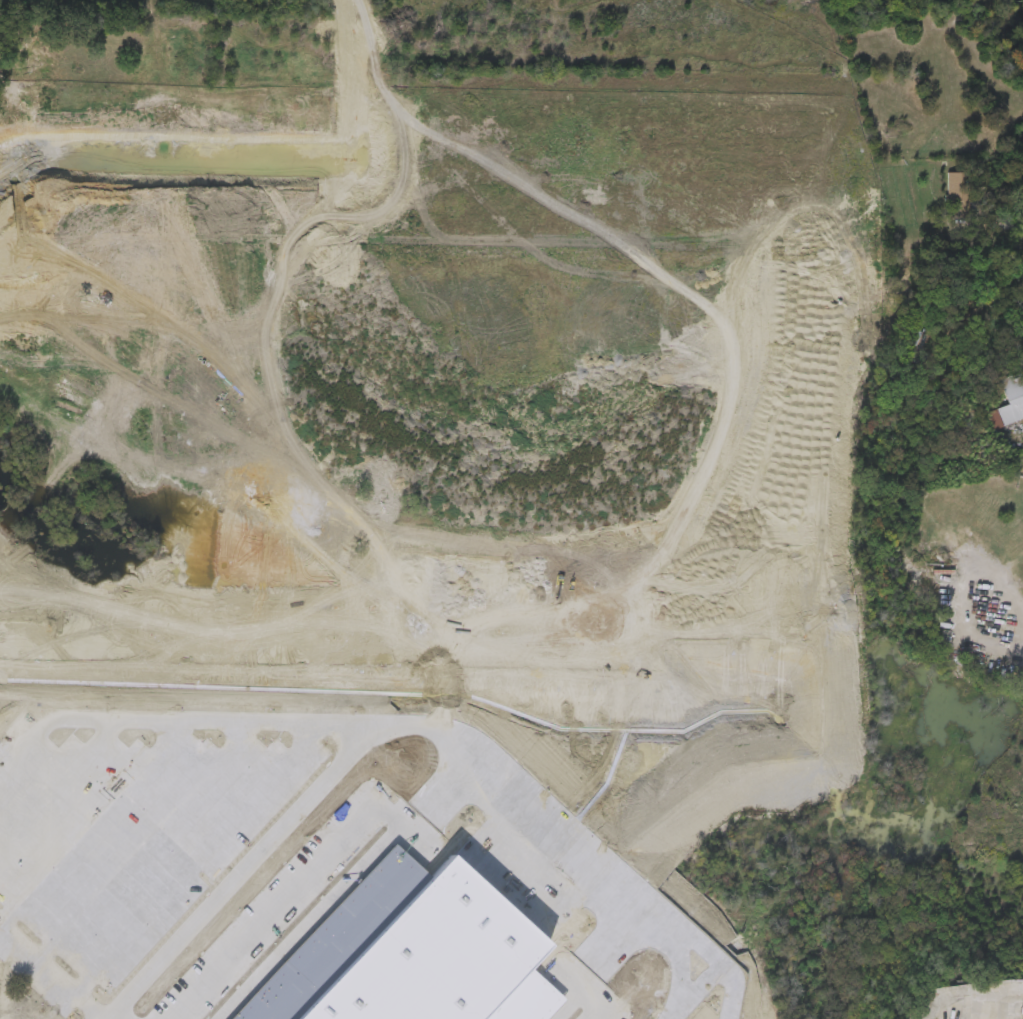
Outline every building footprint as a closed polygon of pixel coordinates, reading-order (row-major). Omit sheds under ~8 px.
[(948,173),(965,173),(965,204),(948,204),(948,173)] [(929,190),(930,221),(949,221),(948,189),(929,190)] [(1003,391),(982,398),(990,422),(967,429),(972,446),(1022,430),(1022,406),(1009,410),(1003,391)] [(101,1001),(85,960),(50,974),(67,1015),(101,1001)] [(315,1015),(308,1018),(248,1018),(246,1016),(298,986),(315,1015)]
